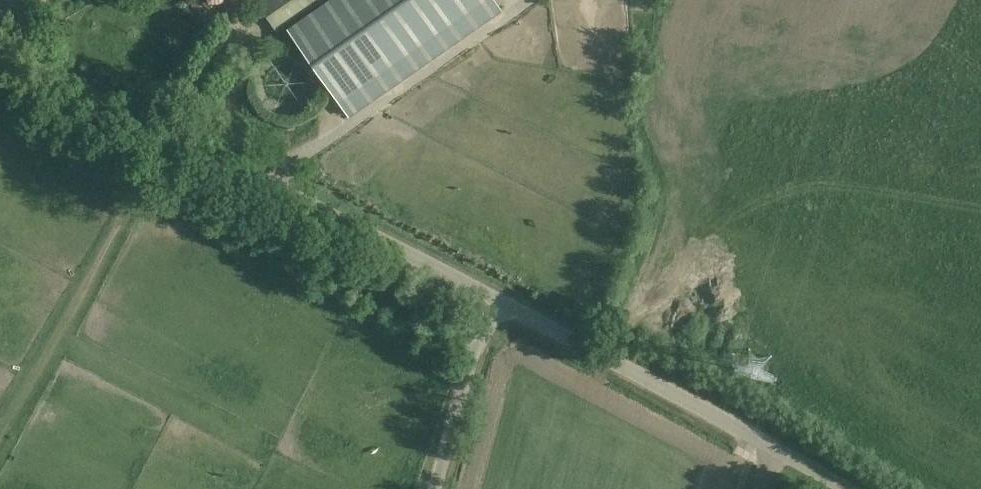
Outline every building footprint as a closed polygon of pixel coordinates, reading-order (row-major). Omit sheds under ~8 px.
[(308,0),(261,0),(257,3),(277,34),(314,8),(308,0)] [(496,0),(332,0),(291,29),(352,117),(503,11),(496,0)] [(314,8),(326,0),(308,0),(314,8)]
